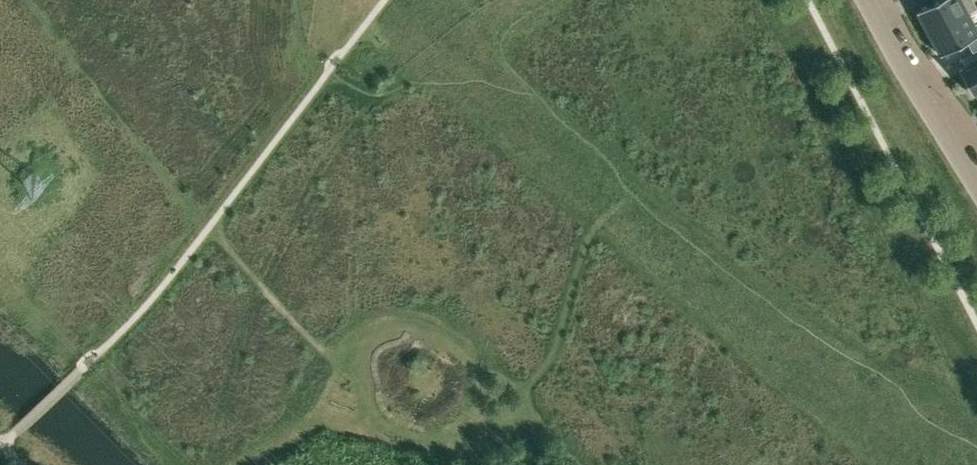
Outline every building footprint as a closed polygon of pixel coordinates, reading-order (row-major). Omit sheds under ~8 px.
[(917,11),(928,33),(969,12),(976,8),(976,7),(973,0),(936,0),(917,11)] [(928,33),(940,55),(967,40),(973,51),(976,49),(976,27),(969,12),(928,33)] [(961,71),(973,94),(976,92),(976,63),(961,71)]
